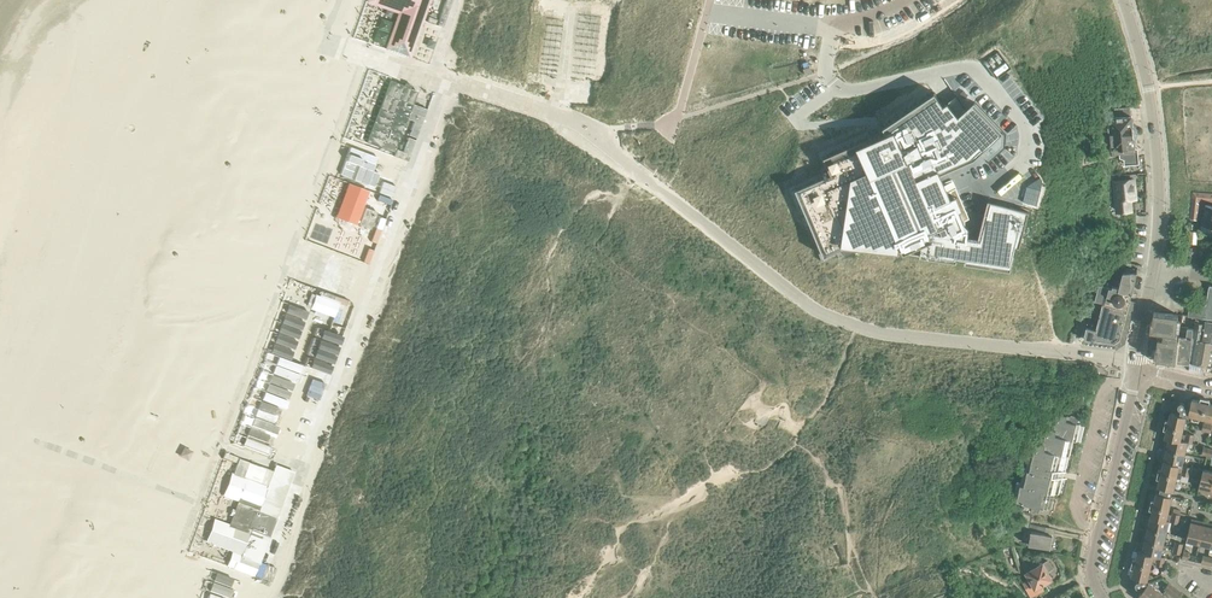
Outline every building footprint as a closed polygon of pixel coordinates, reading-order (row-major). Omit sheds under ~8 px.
[(400,5),(397,12),(404,15),(397,35),(413,41),(428,0),(384,0),(400,5)] [(408,159),(432,90),(368,69),(344,137),(408,159)] [(1180,74),(1180,77),(1211,73),(1211,69),(1180,74)] [(1004,132),(1003,131),(999,127),(999,126),(998,125),(997,125),(993,121),(994,120),(992,119),(988,115),(988,114),(987,113),(987,114),(986,115),(974,102),(958,117),(948,102),(943,105),(934,92),(884,127),(883,127),(884,128),(871,136),(871,135),(870,136),(871,137),(824,157),(831,174),(796,189),(824,256),(842,248),(845,255),(854,251),(850,244),(852,243),(856,252),(879,257),(897,250),(938,256),(938,259),(1009,269),(1016,247),(1018,248),(1018,247),(1016,246),(1018,238),(1021,239),(1021,238),(1018,238),(1020,229),(1023,230),(1021,229),(1023,221),(1026,222),(1026,221),(1023,220),(1025,212),(1028,213),(1028,212),(1012,208),(1012,207),(1008,206),(1007,208),(996,205),(997,202),(996,202),(992,218),(984,216),(979,238),(963,235),(965,224),(952,195),(949,197),(951,200),(946,203),(946,202),(941,204),(938,196),(924,203),(921,197),(929,193),(924,182),(931,179),(931,177),(939,173),(935,165),(940,163),(944,173),(964,165),(970,171),(975,169),(961,138),(978,122),(995,140),(1004,132)] [(1117,117),(1108,118),(1109,128),(1108,128),(1109,140),(1110,140),(1112,154),(1119,153),(1119,157),(1124,159),(1125,164),(1136,163),(1134,147),(1133,137),(1134,137),(1136,135),(1136,127),(1133,125),(1132,125),(1131,115),(1130,115),(1129,107),(1116,109),(1117,117)] [(1076,142),(1079,142),(1079,145),(1090,145),(1090,125),(1079,125),(1079,138),(1076,138),(1076,142)] [(393,199),(408,159),(344,137),(329,176),(393,199)] [(1000,150),(991,141),(982,150),(990,159),(1000,150)] [(637,158),(637,159),(653,171),(657,166),(660,169),(657,166),(658,164),(646,155),(641,161),(637,158)] [(1133,180),(1115,182),(1118,211),(1130,210),(1129,198),(1134,198),(1133,180)] [(347,183),(335,216),(356,224),(368,191),(347,183)] [(1190,216),(1198,217),(1199,201),(1211,202),(1211,194),(1193,193),(1190,216)] [(1211,206),(1205,204),(1201,225),(1211,227),(1211,206)] [(1084,336),(1084,339),(1084,336),(1113,339),(1115,348),(1116,348),(1114,342),(1120,339),(1125,342),(1135,301),(1130,300),(1137,271),(1136,271),(1123,271),(1119,285),(1118,285),(1118,286),(1112,285),(1113,282),(1104,279),(1102,285),(1097,283),(1095,291),(1094,290),(1090,303),(1092,304),(1086,327),(1084,336)] [(1188,316),(1210,319),(1211,319),(1211,286),(1209,285),(1205,305),(1189,303),(1188,316)] [(325,292),(320,306),(343,314),(348,301),(325,292)] [(305,307),(289,301),(271,352),(290,359),(308,310),(306,310),(306,309),(305,307)] [(1151,320),(1149,331),(1158,332),(1155,359),(1175,361),(1180,321),(1177,320),(1178,314),(1153,311),(1152,321),(1151,320)] [(343,315),(338,313),(333,326),(338,328),(343,315)] [(1193,331),(1189,363),(1211,367),(1211,342),(1202,340),(1205,321),(1195,319),(1193,331)] [(1209,321),(1205,321),(1202,340),(1211,342),(1211,322),(1209,321)] [(341,335),(316,326),(303,363),(328,373),(341,335)] [(1181,326),(1176,362),(1189,363),(1193,331),(1193,328),(1187,328),(1188,327),(1181,326)] [(282,405),(296,361),(272,354),(259,398),(282,405)] [(311,377),(306,394),(319,398),(325,382),(311,377)] [(253,406),(241,444),(267,452),(270,445),(263,443),(270,421),(271,422),(277,404),(247,395),(245,404),(253,406)] [(1206,418),(1205,423),(1203,423),(1201,430),(1210,432),(1211,425),(1211,423),(1211,418),(1211,403),(1191,399),(1189,407),(1185,406),(1185,405),(1184,404),(1184,403),(1183,402),(1182,402),(1181,402),(1180,402),(1179,403),(1178,403),(1178,404),(1177,405),(1177,406),(1177,407),(1178,407),(1178,408),(1179,409),(1180,409),(1179,414),(1170,412),(1164,437),(1166,437),(1187,443),(1191,444),(1194,434),(1187,433),(1186,435),(1181,434),(1186,415),(1185,415),(1185,414),(1187,413),(1188,413),(1188,414),(1206,418)] [(1030,486),(1026,503),(1025,509),(1039,512),(1040,506),(1050,508),(1054,493),(1058,494),(1062,478),(1067,479),(1069,472),(1061,470),(1065,455),(1069,456),(1072,440),(1076,441),(1080,424),(1069,422),(1070,415),(1060,412),(1056,434),(1048,432),(1045,448),(1041,447),(1037,464),(1039,465),(1034,487),(1030,486)] [(1184,454),(1187,443),(1166,437),(1163,449),(1184,454)] [(1160,461),(1163,462),(1181,466),(1182,465),(1184,454),(1163,449),(1160,461)] [(224,496),(240,502),(235,514),(231,526),(215,520),(207,543),(235,553),(232,560),(233,561),(230,569),(252,578),(268,536),(276,515),(280,500),(290,474),(279,470),(277,475),(271,473),(272,472),(265,470),(242,462),(237,476),(232,475),(224,496)] [(1182,465),(1181,466),(1163,462),(1150,516),(1169,520),(1168,521),(1177,523),(1180,514),(1172,513),(1172,515),(1167,514),(1172,495),(1171,495),(1172,489),(1173,490),(1177,472),(1182,473),(1181,475),(1188,476),(1191,467),(1182,465)] [(1211,485),(1211,471),(1203,469),(1198,487),(1198,490),(1205,492),(1206,489),(1211,490),(1211,485)] [(1021,529),(1024,530),(1029,531),(1032,514),(1024,513),(1021,529)] [(1166,533),(1168,521),(1169,520),(1150,516),(1147,515),(1146,523),(1149,523),(1148,528),(1166,533)] [(1190,522),(1186,540),(1198,543),(1203,525),(1197,523),(1198,520),(1191,519),(1190,522)] [(1203,525),(1198,543),(1210,546),(1211,539),(1211,524),(1209,523),(1208,526),(1203,525)] [(1052,536),(1044,534),(1045,527),(1031,524),(1029,531),(1024,530),(1021,540),(1029,542),(1028,544),(1049,549),(1052,536)] [(1145,540),(1163,545),(1166,533),(1148,528),(1146,534),(1143,533),(1141,540),(1145,541),(1145,540)] [(1140,545),(1139,551),(1160,556),(1163,545),(1145,540),(1145,541),(1144,546),(1140,545)] [(1011,577),(1022,574),(1013,545),(1002,549),(1010,577),(1011,577)] [(1139,551),(1138,550),(1132,576),(1140,578),(1139,580),(1138,580),(1137,580),(1136,581),(1135,581),(1135,582),(1135,583),(1135,584),(1135,585),(1135,586),(1136,586),(1137,587),(1138,587),(1139,587),(1140,587),(1141,586),(1143,587),(1138,594),(1143,597),(1176,597),(1177,597),(1178,597),(1182,593),(1168,582),(1164,588),(1166,589),(1163,593),(1148,582),(1147,583),(1147,582),(1146,580),(1146,579),(1147,579),(1151,561),(1156,562),(1156,564),(1163,566),(1165,558),(1165,557),(1160,556),(1139,551)] [(1052,578),(1047,571),(1052,568),(1052,567),(1049,561),(1047,560),(1026,572),(1030,579),(1023,582),(1031,596),(1043,589),(1041,584),(1052,578)] [(210,590),(228,597),(234,597),(237,591),(231,588),(235,579),(219,572),(210,590)] [(946,594),(945,592),(944,590),(943,588),(930,593),(920,595),(921,597),(936,597),(946,594)]
